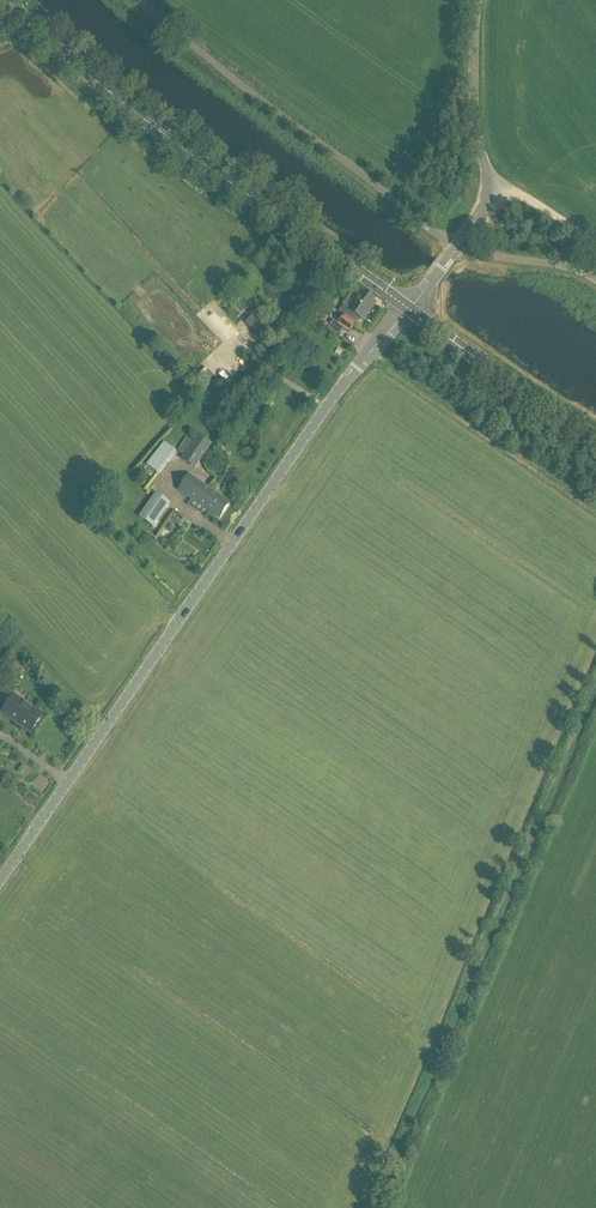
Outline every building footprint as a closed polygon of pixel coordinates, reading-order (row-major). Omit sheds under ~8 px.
[(266,241),(259,243),(262,253),(269,250),(266,241)] [(361,323),(375,304),(373,302),(375,300),(365,293),(363,295),(361,293),(348,310),(357,317),(356,319),(361,323)] [(287,332),(300,320),(292,311),(279,323),(287,332)] [(245,323),(261,340),(273,329),(257,312),(245,323)] [(338,325),(349,333),(355,323),(345,316),(338,325)] [(194,380),(202,388),(211,380),(202,371),(194,380)] [(195,469),(212,445),(198,435),(182,460),(195,469)] [(159,475),(176,452),(164,443),(147,465),(159,475)] [(179,490),(220,518),(230,504),(189,476),(179,490)] [(140,518),(154,527),(170,504),(156,494),(140,518)] [(31,733),(43,715),(15,695),(2,713),(31,733)]
